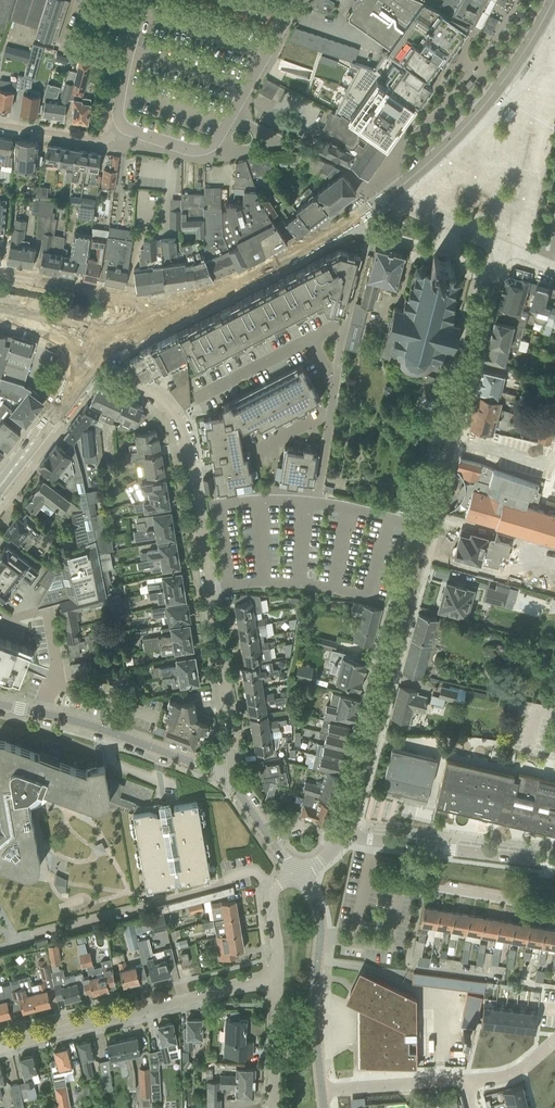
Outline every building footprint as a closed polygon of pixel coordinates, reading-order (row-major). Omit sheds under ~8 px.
[(10,18),(16,0),(0,0),(0,19),(9,22),(10,18)] [(46,0),(16,0),(10,18),(37,27),(46,0)] [(69,0),(46,0),(37,27),(35,35),(55,42),(69,0)] [(306,8),(306,9),(307,7),(331,14),(334,3),(330,0),(311,0),(306,8)] [(433,5),(423,0),(354,0),(352,4),(353,8),(348,14),(349,19),(390,48),(386,54),(382,51),(382,57),(375,67),(381,73),(415,101),(416,99),(420,102),(432,85),(424,79),(427,75),(428,75),(439,59),(444,62),(468,29),(467,28),(469,25),(470,26),(472,23),(433,5)] [(477,8),(462,0),(423,0),(433,5),(472,23),(481,27),(488,14),(477,8)] [(477,8),(479,9),(488,14),(496,0),(462,0),(477,8)] [(484,30),(491,33),(496,17),(488,15),(484,30)] [(297,43),(301,29),(296,27),(296,26),(288,40),(292,41),(297,43)] [(304,45),(308,32),(301,29),(297,43),(304,45)] [(311,47),(315,34),(308,32),(304,45),(305,45),(311,47)] [(318,50),(322,36),(315,34),(311,47),(318,50)] [(325,52),(329,38),(322,36),(318,50),(325,52)] [(332,54),(336,41),(329,38),(325,52),(332,54)] [(339,56),(343,43),(336,41),(332,54),(339,56)] [(33,43),(27,64),(26,63),(22,75),(32,79),(34,79),(44,46),(33,43)] [(345,59),(350,45),(343,43),(339,56),(341,57),(345,59)] [(355,59),(359,48),(350,45),(345,59),(354,61),(355,59)] [(318,55),(306,91),(318,95),(338,106),(334,113),(341,116),(342,115),(349,119),(385,145),(386,146),(387,145),(386,144),(400,125),(401,125),(401,124),(399,123),(415,101),(381,73),(373,68),(360,64),(359,66),(358,67),(356,72),(333,60),(318,55)] [(91,63),(79,60),(76,72),(74,81),(73,83),(69,98),(73,99),(72,107),(74,107),(72,120),(87,122),(90,100),(82,98),(91,63)] [(74,81),(76,72),(69,69),(66,79),(74,81)] [(271,98),(279,85),(266,78),(259,91),(271,98)] [(13,90),(13,88),(16,88),(17,82),(6,80),(0,79),(0,107),(10,109),(13,90)] [(469,79),(465,84),(469,88),(474,82),(469,79)] [(45,98),(44,104),(43,115),(63,118),(66,101),(68,102),(69,98),(73,83),(65,81),(60,100),(45,98)] [(40,91),(30,89),(26,90),(25,93),(23,93),(20,112),(36,114),(40,91)] [(377,162),(388,147),(385,145),(349,119),(342,115),(341,116),(334,113),(332,111),(323,128),(340,137),(348,142),(343,148),(326,140),(320,151),(349,165),(367,177),(377,162)] [(10,150),(12,139),(0,137),(0,157),(2,157),(1,164),(12,166),(12,157),(9,156),(10,150)] [(36,169),(37,152),(38,141),(16,139),(14,167),(36,169)] [(59,164),(62,147),(47,144),(45,162),(59,164)] [(73,159),(75,149),(62,147),(59,164),(73,166),(73,159)] [(86,168),(88,151),(75,149),(73,159),(73,166),(72,172),(71,180),(77,181),(79,167),(86,168)] [(96,184),(99,163),(100,153),(88,151),(86,168),(92,169),(90,183),(96,184)] [(329,212),(342,201),(356,191),(341,174),(343,170),(330,163),(305,154),(304,153),(300,152),(292,151),(287,151),(266,154),(256,156),(268,171),(274,179),(282,173),(276,165),(275,166),(271,160),(272,159),(278,158),(299,160),(302,161),(302,162),(298,161),(290,161),(289,166),(297,167),(320,176),(321,172),(328,174),(329,177),(328,177),(331,181),(328,183),(315,194),(328,211),(329,212)] [(114,187),(117,167),(119,156),(113,155),(111,170),(104,169),(101,186),(114,187)] [(268,171),(256,156),(245,159),(252,177),(268,171)] [(259,198),(252,177),(245,159),(236,162),(234,186),(244,187),(243,197),(243,203),(227,204),(230,211),(227,211),(233,230),(235,234),(249,262),(265,254),(287,241),(271,216),(259,198)] [(40,197),(41,186),(34,185),(33,195),(40,197)] [(56,191),(47,190),(48,187),(41,186),(40,197),(55,199),(56,191)] [(328,211),(315,194),(309,186),(290,201),(309,225),(309,226),(328,211)] [(309,225),(290,201),(280,189),(268,197),(259,198),(271,216),(278,211),(296,235),(309,225)] [(203,218),(203,207),(203,204),(204,193),(184,192),(183,219),(203,218)] [(81,196),(81,197),(80,204),(88,204),(89,197),(81,196)] [(38,213),(39,200),(28,199),(27,212),(38,213)] [(39,200),(38,213),(37,237),(42,238),(40,249),(43,250),(39,268),(58,272),(63,247),(65,236),(54,234),(57,218),(54,217),(55,212),(52,211),(54,201),(39,200)] [(75,218),(93,220),(94,207),(77,205),(75,218)] [(216,253),(212,207),(203,207),(203,218),(203,233),(204,257),(213,278),(225,273),(216,253)] [(223,234),(221,213),(221,207),(212,207),(216,253),(225,273),(238,268),(228,248),(227,246),(223,234)] [(181,209),(180,209),(171,209),(170,227),(181,227),(181,209)] [(235,234),(233,230),(227,211),(221,213),(223,234),(227,246),(228,248),(238,268),(249,262),(235,234)] [(203,233),(203,218),(183,219),(183,231),(195,230),(195,234),(203,233)] [(13,223),(8,252),(7,263),(32,267),(35,247),(22,245),(25,230),(16,228),(17,224),(13,223)] [(128,263),(132,240),(133,230),(108,227),(107,238),(105,257),(103,264),(107,264),(104,283),(124,286),(128,263)] [(84,272),(87,259),(88,254),(90,246),(90,243),(91,236),(91,235),(75,232),(71,255),(66,254),(67,248),(63,247),(58,272),(74,275),(75,270),(84,272)] [(204,257),(203,233),(195,234),(195,239),(181,243),(182,248),(184,247),(188,261),(184,261),(187,284),(196,282),(213,278),(204,257)] [(105,257),(107,238),(91,236),(90,243),(90,246),(98,247),(96,258),(88,257),(88,259),(87,259),(84,272),(83,276),(83,277),(96,280),(96,278),(100,279),(103,264),(105,257)] [(187,284),(184,261),(183,256),(174,257),(174,263),(169,263),(168,254),(176,253),(175,237),(160,238),(161,250),(162,264),(165,287),(187,284)] [(145,258),(145,255),(144,251),(156,251),(155,239),(143,239),(144,247),(140,248),(141,256),(139,256),(140,267),(134,268),(137,291),(151,289),(147,258),(145,258)] [(356,302),(344,347),(345,347),(356,350),(363,325),(368,305),(372,306),(377,289),(382,290),(384,282),(396,286),(401,264),(403,261),(404,254),(403,253),(375,246),(375,247),(372,256),(360,303),(356,302)] [(312,305),(322,300),(326,307),(333,309),(344,312),(350,291),(351,288),(360,255),(353,253),(353,252),(348,251),(339,249),(334,251),(330,254),(329,254),(319,259),(318,260),(315,261),(314,262),(304,267),(305,267),(296,272),(295,271),(278,281),(275,282),(273,283),(273,284),(264,288),(235,303),(232,305),(230,305),(230,306),(211,316),(211,315),(201,321),(193,325),(190,326),(178,332),(177,331),(177,332),(186,351),(187,350),(195,366),(210,358),(212,361),(214,365),(226,358),(224,354),(223,352),(227,349),(242,342),(248,338),(253,336),(254,339),(256,343),(269,336),(267,332),(265,330),(269,327),(290,316),(291,316),(295,314),(297,317),(299,321),(311,314),(309,310),(307,307),(312,305)] [(162,264),(161,250),(156,251),(144,251),(145,255),(145,258),(147,258),(151,289),(165,287),(162,264)] [(460,282),(460,278),(461,277),(457,273),(452,273),(453,268),(452,268),(453,268),(453,267),(454,266),(454,265),(453,265),(453,264),(452,263),(451,263),(450,263),(449,263),(450,260),(433,255),(431,265),(426,264),(426,265),(421,263),(416,265),(414,270),(415,275),(412,286),(410,285),(407,297),(405,296),(402,308),(394,306),(381,354),(397,358),(397,359),(398,361),(399,363),(400,364),(401,365),(401,366),(403,367),(404,368),(405,369),(406,370),(407,370),(410,372),(412,372),(414,372),(416,373),(417,373),(419,372),(421,372),(423,372),(424,371),(426,370),(429,369),(430,367),(437,369),(439,359),(442,359),(444,349),(451,351),(451,349),(453,349),(459,323),(456,323),(458,318),(453,316),(455,309),(452,308),(458,288),(456,288),(456,285),(460,282)] [(522,309),(527,291),(530,281),(522,278),(522,279),(511,276),(507,278),(500,304),(496,320),(515,324),(518,325),(522,309)] [(546,301),(550,286),(538,283),(531,307),(537,318),(546,321),(548,312),(549,309),(551,302),(546,301)] [(550,286),(546,301),(551,302),(549,309),(548,312),(546,321),(543,331),(554,335),(554,287),(550,286)] [(524,326),(518,325),(515,324),(496,320),(486,361),(505,366),(509,348),(511,349),(511,348),(518,349),(527,351),(529,341),(521,339),(524,326)] [(188,366),(187,359),(187,353),(188,353),(177,332),(164,338),(139,351),(140,353),(129,359),(134,369),(137,367),(140,374),(149,379),(154,376),(153,373),(163,368),(163,367),(167,365),(169,368),(172,374),(188,366)] [(0,376),(12,335),(0,333),(0,380),(0,376)] [(31,359),(28,358),(33,342),(12,335),(0,376),(15,381),(15,380),(24,384),(31,359)] [(52,365),(56,352),(39,346),(34,359),(52,365)] [(223,414),(204,418),(216,490),(217,493),(254,486),(249,456),(248,451),(243,452),(239,430),(243,427),(247,425),(249,429),(251,434),(263,428),(276,421),(284,416),(299,409),(311,403),(320,398),(315,386),(313,383),(312,381),(302,363),(296,366),(298,369),(250,394),(249,391),(230,401),(230,400),(221,405),(222,411),(223,414)] [(190,405),(188,366),(172,374),(177,384),(170,390),(185,409),(190,405)] [(506,375),(494,372),(484,369),(478,392),(515,401),(516,395),(502,391),(506,375)] [(427,375),(420,402),(419,405),(433,409),(441,378),(427,375)] [(24,384),(15,380),(15,381),(0,376),(0,380),(0,392),(19,402),(34,413),(43,402),(36,397),(39,394),(31,388),(24,384)] [(115,416),(124,398),(98,386),(89,404),(99,409),(97,416),(96,420),(95,423),(102,426),(105,420),(112,423),(115,416)] [(19,402),(0,392),(0,415),(3,418),(3,417),(6,420),(9,416),(16,421),(18,418),(25,424),(34,413),(19,402)] [(501,401),(480,396),(478,404),(475,404),(473,410),(511,420),(512,416),(510,415),(511,412),(499,409),(501,401)] [(140,414),(142,408),(143,406),(124,398),(115,416),(121,419),(118,429),(120,429),(122,429),(124,429),(126,429),(128,429),(131,428),(133,427),(134,427),(136,426),(138,425),(140,423),(141,422),(142,420),(144,418),(145,416),(145,415),(145,414),(144,416),(140,414)] [(96,452),(93,427),(95,423),(96,420),(97,416),(99,409),(89,404),(88,405),(87,404),(82,413),(80,412),(67,429),(68,430),(64,436),(73,442),(73,441),(80,432),(83,453),(96,452)] [(510,425),(511,420),(473,410),(472,417),(474,417),(472,426),(493,432),(495,424),(506,428),(507,424),(510,425)] [(6,420),(3,417),(3,418),(0,421),(0,443),(7,448),(20,431),(6,420)] [(155,429),(144,431),(135,433),(137,443),(129,444),(130,451),(139,450),(147,448),(158,446),(155,429)] [(551,431),(545,430),(542,442),(548,443),(551,431)] [(90,516),(82,474),(77,456),(70,458),(69,457),(70,455),(56,444),(40,465),(48,472),(78,494),(81,508),(81,510),(88,542),(79,546),(57,554),(59,562),(62,572),(55,574),(47,588),(42,597),(37,607),(38,606),(52,602),(58,601),(60,600),(60,601),(61,601),(62,606),(61,606),(61,607),(60,607),(62,613),(63,613),(63,615),(62,615),(79,611),(78,610),(108,603),(106,592),(105,588),(104,585),(101,570),(98,555),(98,552),(95,538),(92,525),(90,516)] [(278,466),(275,482),(297,485),(297,482),(313,484),(319,451),(313,450),(313,447),(303,445),(302,449),(284,446),(281,466),(278,466)] [(159,446),(139,450),(140,455),(160,452),(159,446)] [(161,453),(150,455),(144,456),(145,456),(140,457),(139,450),(130,451),(125,452),(126,459),(135,458),(136,465),(144,463),(146,475),(153,474),(164,473),(161,453)] [(518,502),(519,498),(528,501),(530,495),(532,496),(534,490),(537,490),(539,484),(493,469),(493,468),(481,463),(460,458),(458,467),(462,469),(461,471),(463,472),(462,475),(476,479),(475,483),(470,483),(465,484),(465,482),(464,483),(464,484),(463,484),(459,489),(458,493),(458,499),(459,501),(458,502),(459,502),(460,501),(463,504),(467,508),(465,516),(499,526),(518,532),(530,535),(529,538),(542,542),(543,539),(554,543),(554,513),(518,502)] [(211,476),(203,478),(205,492),(213,491),(211,476)] [(88,542),(81,510),(81,508),(51,485),(43,478),(34,490),(36,491),(26,504),(35,510),(39,505),(50,514),(56,507),(61,511),(68,516),(72,512),(79,546),(88,542)] [(165,479),(154,481),(147,482),(144,483),(142,478),(128,485),(132,492),(136,490),(140,498),(143,497),(150,495),(167,492),(165,479)] [(169,506),(167,492),(150,495),(143,497),(143,502),(134,504),(136,512),(169,506)] [(46,530),(35,520),(26,511),(20,518),(17,516),(5,531),(11,536),(10,539),(17,544),(19,541),(27,548),(34,538),(37,540),(46,530)] [(153,514),(135,517),(136,522),(138,530),(173,524),(172,520),(173,520),(173,515),(171,513),(170,511),(160,513),(153,514)] [(97,514),(90,516),(92,525),(99,523),(97,514)] [(99,523),(92,525),(95,538),(101,537),(103,536),(101,523),(99,523)] [(138,530),(134,530),(135,540),(157,537),(157,540),(164,539),(175,537),(174,535),(176,533),(175,528),(173,528),(173,524),(138,530)] [(508,554),(509,551),(513,536),(516,537),(518,532),(499,526),(498,531),(497,531),(495,539),(466,531),(465,531),(466,531),(465,535),(460,534),(457,544),(453,558),(466,562),(467,559),(480,562),(477,575),(493,579),(501,552),(508,554)] [(104,551),(101,537),(95,538),(98,552),(104,551)] [(177,553),(176,547),(177,546),(178,545),(178,543),(177,542),(177,541),(175,541),(174,540),(163,542),(158,543),(159,549),(148,551),(149,558),(177,553)] [(29,563),(29,562),(8,546),(6,547),(4,546),(1,550),(0,549),(0,550),(0,597),(2,599),(5,595),(6,596),(9,592),(8,592),(11,588),(10,587),(14,582),(15,583),(18,579),(17,579),(20,574),(25,577),(24,578),(27,581),(28,580),(30,581),(39,570),(29,563)] [(110,568),(107,552),(100,553),(98,555),(101,570),(110,568)] [(177,553),(149,558),(150,565),(151,571),(162,569),(166,569),(177,567),(178,567),(179,567),(179,566),(180,566),(180,565),(181,565),(181,564),(181,563),(181,562),(181,561),(180,561),(180,560),(179,560),(178,560),(177,553)] [(62,572),(59,562),(46,566),(49,568),(55,574),(62,572)] [(55,574),(49,568),(39,581),(47,588),(55,574)] [(110,568),(101,570),(104,585),(111,584),(108,569),(110,568)] [(163,581),(147,583),(148,591),(183,585),(182,579),(183,579),(182,574),(181,574),(180,572),(170,574),(162,575),(163,581)] [(473,590),(464,587),(464,585),(456,583),(455,585),(447,582),(439,608),(450,611),(466,615),(473,590)] [(504,605),(509,587),(496,583),(495,587),(488,585),(484,599),(504,605)] [(183,585),(148,591),(149,599),(166,596),(167,602),(174,600),(185,599),(184,597),(186,597),(185,591),(184,591),(183,585)] [(110,592),(106,592),(108,603),(121,599),(120,594),(111,596),(110,592)] [(262,611),(259,595),(246,594),(239,594),(240,598),(234,601),(235,603),(234,603),(236,615),(254,613),(262,611)] [(372,645),(381,608),(353,601),(351,612),(360,614),(353,641),(372,645)] [(169,605),(151,608),(153,617),(162,615),(163,622),(171,621),(177,620),(188,618),(188,616),(189,614),(188,612),(187,611),(186,604),(175,606),(169,607),(169,605)] [(80,618),(79,611),(62,615),(62,616),(65,629),(79,625),(77,619),(80,618)] [(255,619),(254,613),(236,615),(238,627),(265,623),(265,618),(255,619)] [(438,618),(429,616),(418,613),(411,638),(412,638),(403,672),(421,677),(435,628),(441,630),(444,619),(440,617),(439,619),(437,619),(438,618)] [(158,635),(142,638),(144,650),(160,647),(159,641),(191,636),(190,631),(192,629),(191,626),(189,625),(189,623),(178,625),(161,628),(162,634),(158,634),(158,635)] [(267,634),(266,627),(265,623),(238,627),(240,639),(257,636),(267,634)] [(79,626),(79,625),(65,629),(64,629),(67,643),(68,643),(80,640),(78,627),(79,626)] [(0,636),(0,677),(3,678),(6,679),(9,679),(12,679),(19,681),(32,648),(0,636)] [(191,636),(159,641),(160,647),(160,648),(174,646),(175,652),(182,651),(193,649),(193,648),(195,646),(194,642),(192,641),(191,636)] [(259,643),(257,636),(240,639),(242,651),(269,646),(268,641),(259,643)] [(338,641),(320,636),(318,644),(332,648),(335,649),(338,641)] [(98,649),(96,637),(85,639),(85,642),(88,642),(90,650),(98,649)] [(84,639),(80,640),(68,643),(69,649),(68,649),(70,656),(80,654),(79,647),(86,646),(84,639)] [(284,644),(286,656),(290,655),(292,642),(284,644)] [(271,658),(270,651),(269,646),(242,651),(244,663),(271,658)] [(365,671),(367,662),(359,660),(360,656),(335,649),(332,648),(329,659),(333,660),(330,671),(337,674),(335,681),(360,688),(362,679),(360,679),(362,671),(365,671)] [(161,667),(158,667),(159,673),(159,675),(162,675),(196,669),(195,663),(197,661),(196,659),(195,658),(194,655),(183,657),(176,659),(177,664),(161,667)] [(278,668),(273,669),(272,661),(264,663),(258,663),(252,665),(241,666),(243,678),(270,674),(279,673),(279,672),(278,668)] [(75,680),(89,678),(86,662),(72,664),(75,680)] [(114,663),(116,671),(123,669),(121,662),(114,663)] [(311,674),(302,671),(304,665),(299,663),(295,678),(305,681),(309,682),(311,674)] [(123,669),(116,671),(107,673),(109,683),(117,686),(118,684),(120,684),(121,687),(127,685),(127,684),(123,669)] [(196,669),(162,675),(163,682),(171,681),(172,687),(181,685),(188,684),(199,683),(198,680),(200,679),(199,676),(197,675),(196,669)] [(271,679),(270,674),(243,678),(245,690),(262,687),(261,680),(271,679)] [(305,681),(295,678),(292,678),(291,682),(304,686),(305,681)] [(133,683),(128,684),(127,684),(127,685),(121,687),(120,684),(118,684),(117,686),(114,695),(129,701),(132,700),(130,693),(135,692),(133,683)] [(418,691),(410,689),(399,686),(391,717),(398,719),(396,725),(408,728),(410,727),(411,723),(409,722),(413,710),(423,712),(427,696),(417,693),(418,691)] [(454,701),(457,690),(441,686),(439,696),(454,701)] [(263,694),(262,687),(245,690),(247,702),(274,697),(273,693),(263,694)] [(359,699),(357,698),(340,694),(332,692),(329,704),(327,704),(323,719),(336,722),(338,716),(354,720),(359,699)] [(265,704),(275,702),(274,697),(247,702),(249,714),(266,711),(265,704)] [(199,699),(180,702),(172,699),(165,717),(169,719),(163,735),(194,747),(200,730),(204,732),(210,717),(201,714),(201,712),(195,713),(194,710),(195,710),(195,705),(200,704),(199,699)] [(507,709),(518,712),(520,703),(509,701),(507,709)] [(286,719),(278,720),(268,722),(267,714),(250,717),(252,729),(279,725),(287,723),(286,719)] [(350,726),(339,723),(336,722),(323,719),(322,725),(328,726),(327,732),(347,737),(349,738),(351,733),(348,733),(350,726)] [(281,731),(280,730),(279,725),(252,729),(254,741),(271,738),(280,737),(281,736),(282,735),(281,731)] [(347,737),(327,732),(320,731),(319,734),(320,736),(325,738),(324,744),(344,749),(347,749),(348,745),(345,744),(347,737)] [(278,747),(280,737),(271,738),(254,741),(256,753),(257,753),(258,755),(261,756),(261,757),(276,755),(275,748),(278,747)] [(23,873),(26,874),(28,874),(30,874),(32,873),(34,872),(36,870),(38,869),(39,867),(39,864),(40,862),(39,860),(28,795),(38,786),(93,807),(95,807),(96,807),(98,807),(99,807),(101,807),(103,806),(104,805),(106,804),(107,803),(108,801),(109,800),(109,799),(133,808),(133,807),(143,805),(119,797),(124,784),(106,777),(104,763),(97,765),(96,759),(86,761),(87,766),(86,766),(86,770),(59,759),(59,757),(40,750),(39,752),(5,739),(3,739),(1,739),(0,739),(0,865),(23,873)] [(342,755),(344,749),(324,744),(321,755),(341,760),(344,761),(345,756),(342,755)] [(437,758),(391,748),(381,790),(427,800),(437,758)] [(315,754),(313,765),(318,767),(331,770),(341,772),(342,767),(340,767),(341,760),(321,755),(315,754)] [(281,757),(271,759),(260,761),(264,781),(270,780),(288,786),(285,770),(283,771),(281,757)] [(519,773),(517,778),(513,777),(514,776),(452,761),(441,804),(460,808),(460,806),(465,807),(464,810),(554,832),(554,781),(519,773)] [(303,790),(307,791),(315,794),(324,797),(334,800),(342,775),(341,775),(331,772),(326,770),(323,781),(322,781),(321,781),(320,781),(319,781),(318,782),(317,782),(317,783),(316,784),(316,785),(314,784),(314,783),(306,781),(304,785),(303,790)] [(302,810),(301,815),(314,819),(315,818),(327,822),(333,804),(322,801),(314,798),(315,794),(307,791),(305,796),(303,803),(304,804),(302,810)] [(210,876),(204,839),(197,801),(174,805),(163,807),(163,808),(160,809),(159,802),(143,805),(133,807),(133,808),(134,812),(133,812),(146,887),(176,882),(174,872),(178,871),(180,881),(210,876)] [(158,913),(210,899),(234,893),(233,886),(156,907),(158,913)] [(235,899),(225,901),(211,903),(213,919),(224,917),(238,915),(235,899)] [(190,908),(192,915),(205,911),(203,904),(190,908)] [(437,926),(440,909),(424,906),(418,940),(424,941),(425,933),(426,934),(428,924),(437,926)] [(451,928),(455,911),(440,909),(437,926),(436,928),(433,943),(440,944),(441,937),(442,937),(443,929),(443,927),(451,928)] [(466,931),(470,914),(455,911),(451,928),(451,931),(459,932),(459,930),(466,931)] [(150,917),(154,933),(168,930),(164,914),(150,917)] [(481,934),(485,917),(470,914),(466,931),(466,933),(473,934),(473,932),(481,934)] [(241,932),(238,915),(224,917),(213,919),(216,936),(227,934),(241,932)] [(496,936),(499,919),(485,917),(481,934),(481,936),(488,937),(488,935),(496,936)] [(511,939),(514,922),(499,919),(496,936),(496,939),(503,940),(503,938),(511,939)] [(526,942),(529,925),(514,922),(511,939),(511,941),(518,943),(518,940),(526,942)] [(541,945),(544,928),(529,925),(526,942),(526,944),(533,945),(533,943),(541,945)] [(544,928),(541,945),(538,962),(545,963),(548,946),(554,947),(554,930),(544,928)] [(135,932),(126,934),(130,949),(139,947),(137,940),(135,932)] [(227,934),(216,936),(219,949),(221,960),(235,957),(234,950),(244,948),(241,932),(227,934)] [(48,943),(47,937),(34,941),(35,947),(48,943)] [(148,938),(137,940),(139,947),(143,963),(148,962),(148,963),(152,978),(155,977),(161,975),(170,973),(167,963),(164,948),(163,948),(163,950),(156,952),(152,953),(148,938)] [(468,962),(470,949),(471,941),(465,940),(461,962),(467,964),(468,962)] [(483,965),(486,943),(480,942),(476,964),(476,965),(483,965)] [(60,964),(57,945),(48,947),(51,966),(60,964)] [(498,965),(502,946),(495,945),(492,964),(498,965)] [(447,959),(448,950),(441,949),(439,961),(446,962),(446,959),(447,959)] [(115,984),(111,959),(101,961),(102,965),(94,967),(90,951),(79,954),(81,967),(86,966),(89,974),(83,976),(81,976),(85,991),(86,992),(92,991),(93,993),(109,989),(108,986),(115,984)] [(190,961),(188,952),(181,954),(183,963),(190,961)] [(140,981),(136,965),(127,968),(125,960),(123,953),(111,956),(113,963),(118,962),(120,969),(119,970),(121,975),(123,985),(140,981)] [(49,962),(40,965),(43,978),(52,976),(51,972),(49,962)] [(64,970),(53,969),(52,978),(63,979),(64,970)] [(85,991),(81,976),(83,976),(82,972),(68,976),(70,983),(61,986),(62,990),(65,1000),(67,999),(68,1001),(73,999),(73,998),(81,996),(80,993),(85,991)] [(416,1031),(416,997),(403,990),(379,979),(364,972),(353,993),(350,991),(346,1000),(349,1001),(357,1005),(360,1007),(360,1046),(357,1046),(358,1066),(360,1066),(404,1065),(417,1065),(416,1031)] [(472,980),(471,990),(483,992),(484,992),(485,985),(485,981),(472,980)] [(40,991),(33,992),(37,1007),(38,1007),(38,1009),(44,1007),(43,1006),(51,1004),(48,993),(47,989),(46,989),(44,981),(38,983),(40,991)] [(37,1007),(33,992),(26,994),(24,986),(19,988),(18,982),(10,983),(11,984),(9,985),(13,998),(19,997),(20,1001),(22,1011),(29,1009),(30,1011),(36,1010),(36,1008),(37,1007)] [(7,1000),(13,998),(9,985),(11,984),(10,983),(2,986),(3,992),(0,993),(0,1019),(4,1018),(4,1016),(11,1014),(8,1004),(7,1000)] [(468,993),(460,1024),(466,1026),(465,1029),(469,1030),(470,1027),(475,1028),(482,996),(468,993)] [(483,1005),(481,1025),(493,1026),(495,1006),(483,1005)] [(495,1006),(493,1026),(504,1027),(506,1008),(495,1006)] [(506,1008),(504,1027),(514,1028),(516,1009),(506,1008)] [(516,1009),(514,1028),(524,1030),(527,1010),(516,1009)] [(527,1010),(524,1030),(535,1031),(538,1011),(527,1010)] [(202,1037),(201,1029),(201,1018),(187,1019),(187,1027),(184,1027),(184,1048),(193,1048),(193,1042),(193,1037),(202,1037)] [(244,1042),(245,1024),(245,1020),(226,1019),(225,1054),(251,1055),(251,1054),(250,1054),(250,1043),(252,1043),(252,1042),(244,1042)] [(158,1025),(160,1034),(158,1034),(161,1050),(157,1051),(159,1062),(171,1059),(167,1041),(176,1040),(172,1022),(158,1025)] [(468,1039),(470,1030),(469,1030),(465,1029),(463,1028),(463,1030),(462,1034),(461,1037),(468,1039)] [(132,1058),(141,1056),(140,1052),(141,1052),(139,1047),(137,1036),(122,1039),(125,1056),(129,1074),(128,1074),(128,1075),(128,1089),(136,1089),(135,1073),(132,1058)] [(129,1074),(125,1056),(122,1039),(115,1041),(115,1039),(109,1040),(109,1042),(107,1043),(109,1053),(110,1059),(118,1057),(122,1076),(128,1075),(128,1074),(129,1074)] [(95,1059),(94,1055),(93,1050),(90,1040),(77,1043),(80,1053),(86,1078),(93,1076),(89,1060),(95,1059)] [(72,1071),(73,1069),(72,1064),(73,1064),(68,1047),(66,1047),(64,1046),(61,1047),(61,1049),(54,1050),(56,1059),(49,1060),(51,1071),(59,1107),(71,1107),(65,1076),(68,1072),(72,1071)] [(40,1082),(37,1071),(36,1065),(33,1054),(20,1058),(23,1068),(24,1073),(23,1074),(26,1087),(29,1099),(38,1097),(34,1083),(40,1082)] [(188,1073),(194,1064),(189,1060),(183,1070),(188,1073)] [(255,1068),(244,1067),(236,1067),(236,1075),(220,1075),(220,1081),(255,1082),(255,1068)] [(151,1105),(149,1068),(140,1068),(141,1095),(142,1095),(143,1105),(151,1105)] [(159,1082),(158,1069),(150,1070),(151,1083),(159,1082)] [(110,1072),(101,1074),(104,1091),(113,1089),(110,1072)] [(217,1088),(220,1088),(220,1087),(235,1087),(235,1095),(243,1096),(254,1096),(255,1082),(220,1081),(213,1080),(206,1080),(206,1107),(221,1107),(221,1099),(217,1098),(217,1088)] [(22,1101),(19,1083),(11,1085),(16,1107),(24,1107),(22,1101)] [(91,1093),(89,1084),(81,1085),(84,1094),(91,1093)] [(522,1084),(503,1089),(507,1101),(525,1096),(522,1084)] [(507,1101),(508,1107),(522,1107),(528,1106),(525,1096),(507,1101)]
